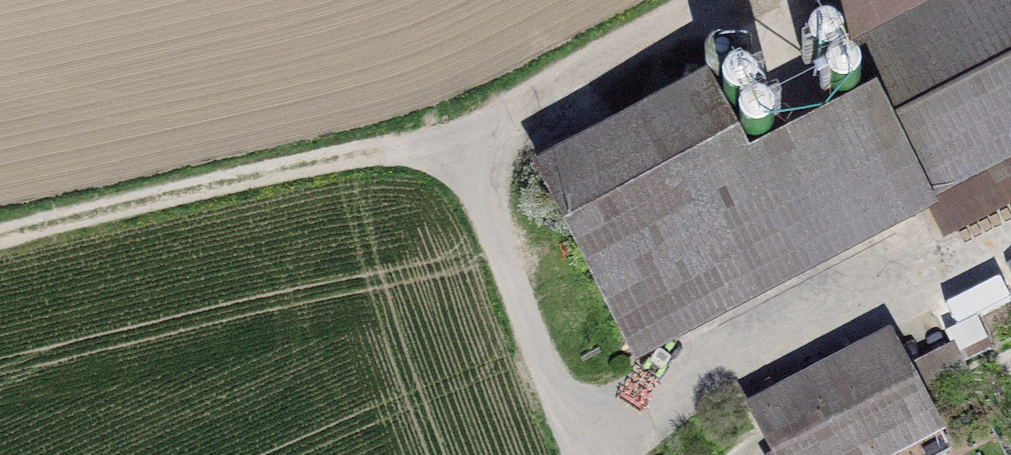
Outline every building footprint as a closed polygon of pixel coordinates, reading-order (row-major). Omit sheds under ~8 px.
[(532,159),(635,361),(929,213),(942,239),(1010,205),(1010,0),(822,0),(821,1),(865,87),(748,146),(709,70),(532,159)] [(971,375),(964,360),(989,348),(967,302),(937,316),(950,345),(924,357),(939,389),(971,375)] [(744,401),(770,452),(764,454),(947,454),(952,452),(942,432),(946,430),(893,326),(744,401)]
